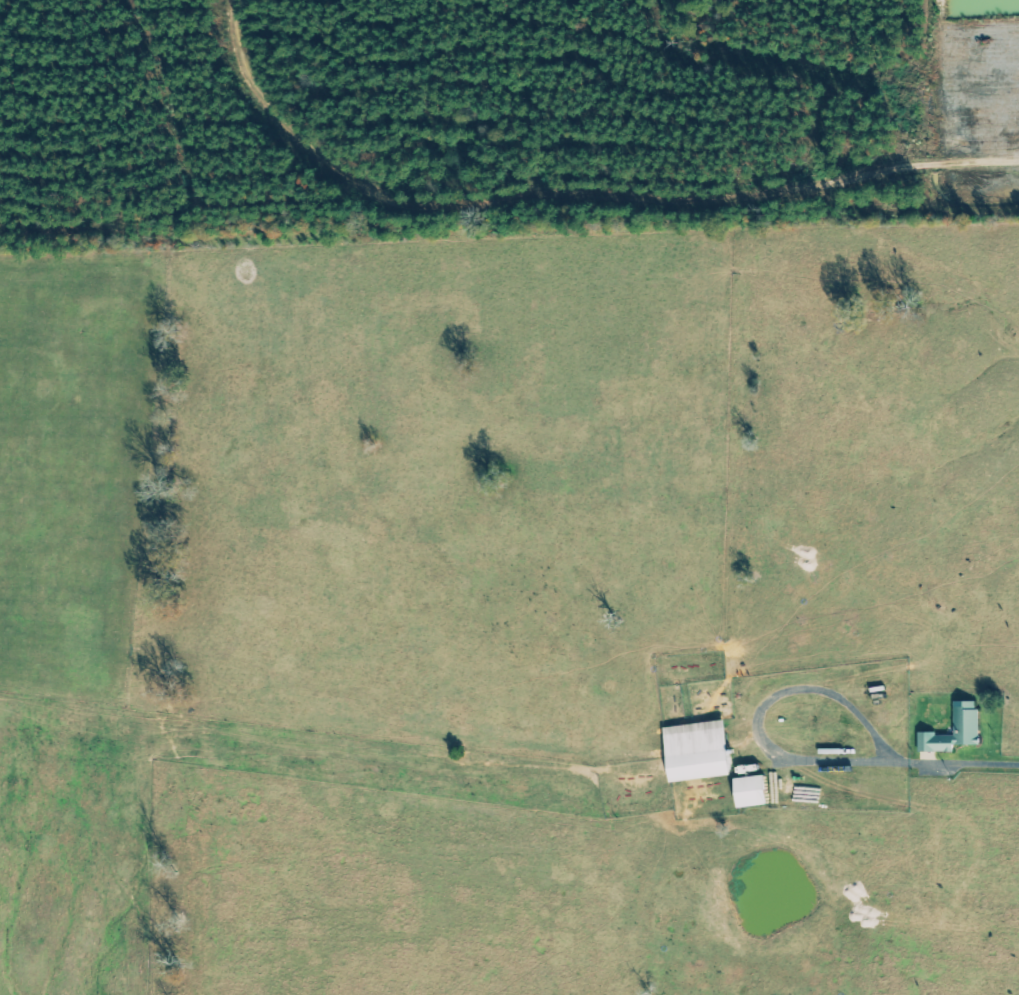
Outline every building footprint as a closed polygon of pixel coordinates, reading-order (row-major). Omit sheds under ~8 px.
[(920,752),(957,752),(957,745),(981,745),(981,702),(956,702),(956,736),(939,736),(939,732),(920,733),(920,752)] [(666,728),(674,783),(735,775),(728,720),(666,728)] [(772,805),(769,776),(738,779),(741,808),(772,805)]
